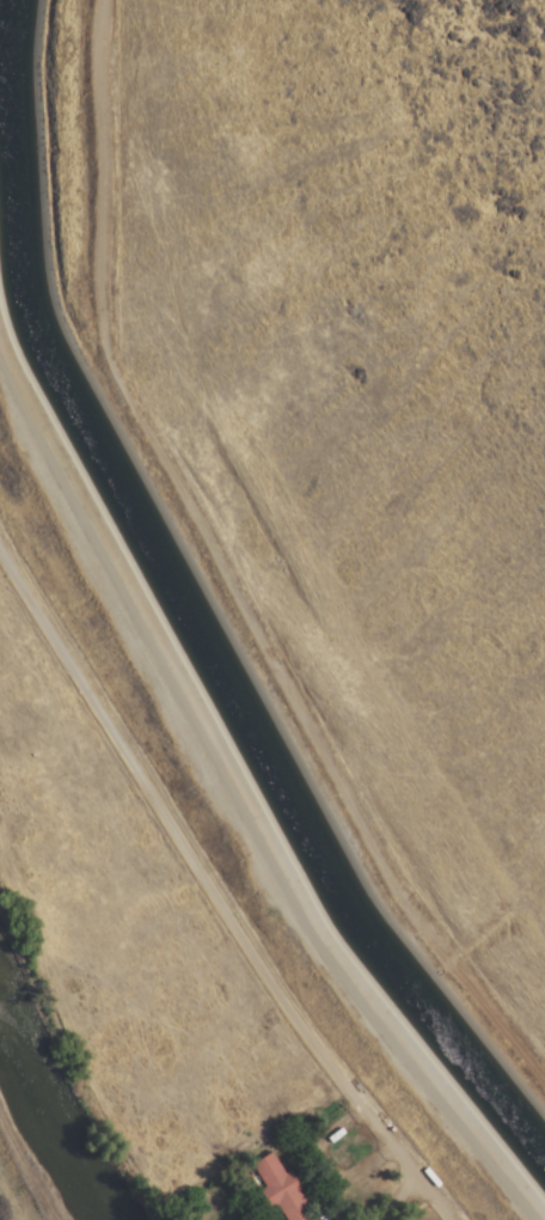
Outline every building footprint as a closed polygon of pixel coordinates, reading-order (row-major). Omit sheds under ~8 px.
[(271,1152),(250,1165),(284,1219),(316,1219),(317,1219),(287,1171),(284,1173),(271,1152)]
